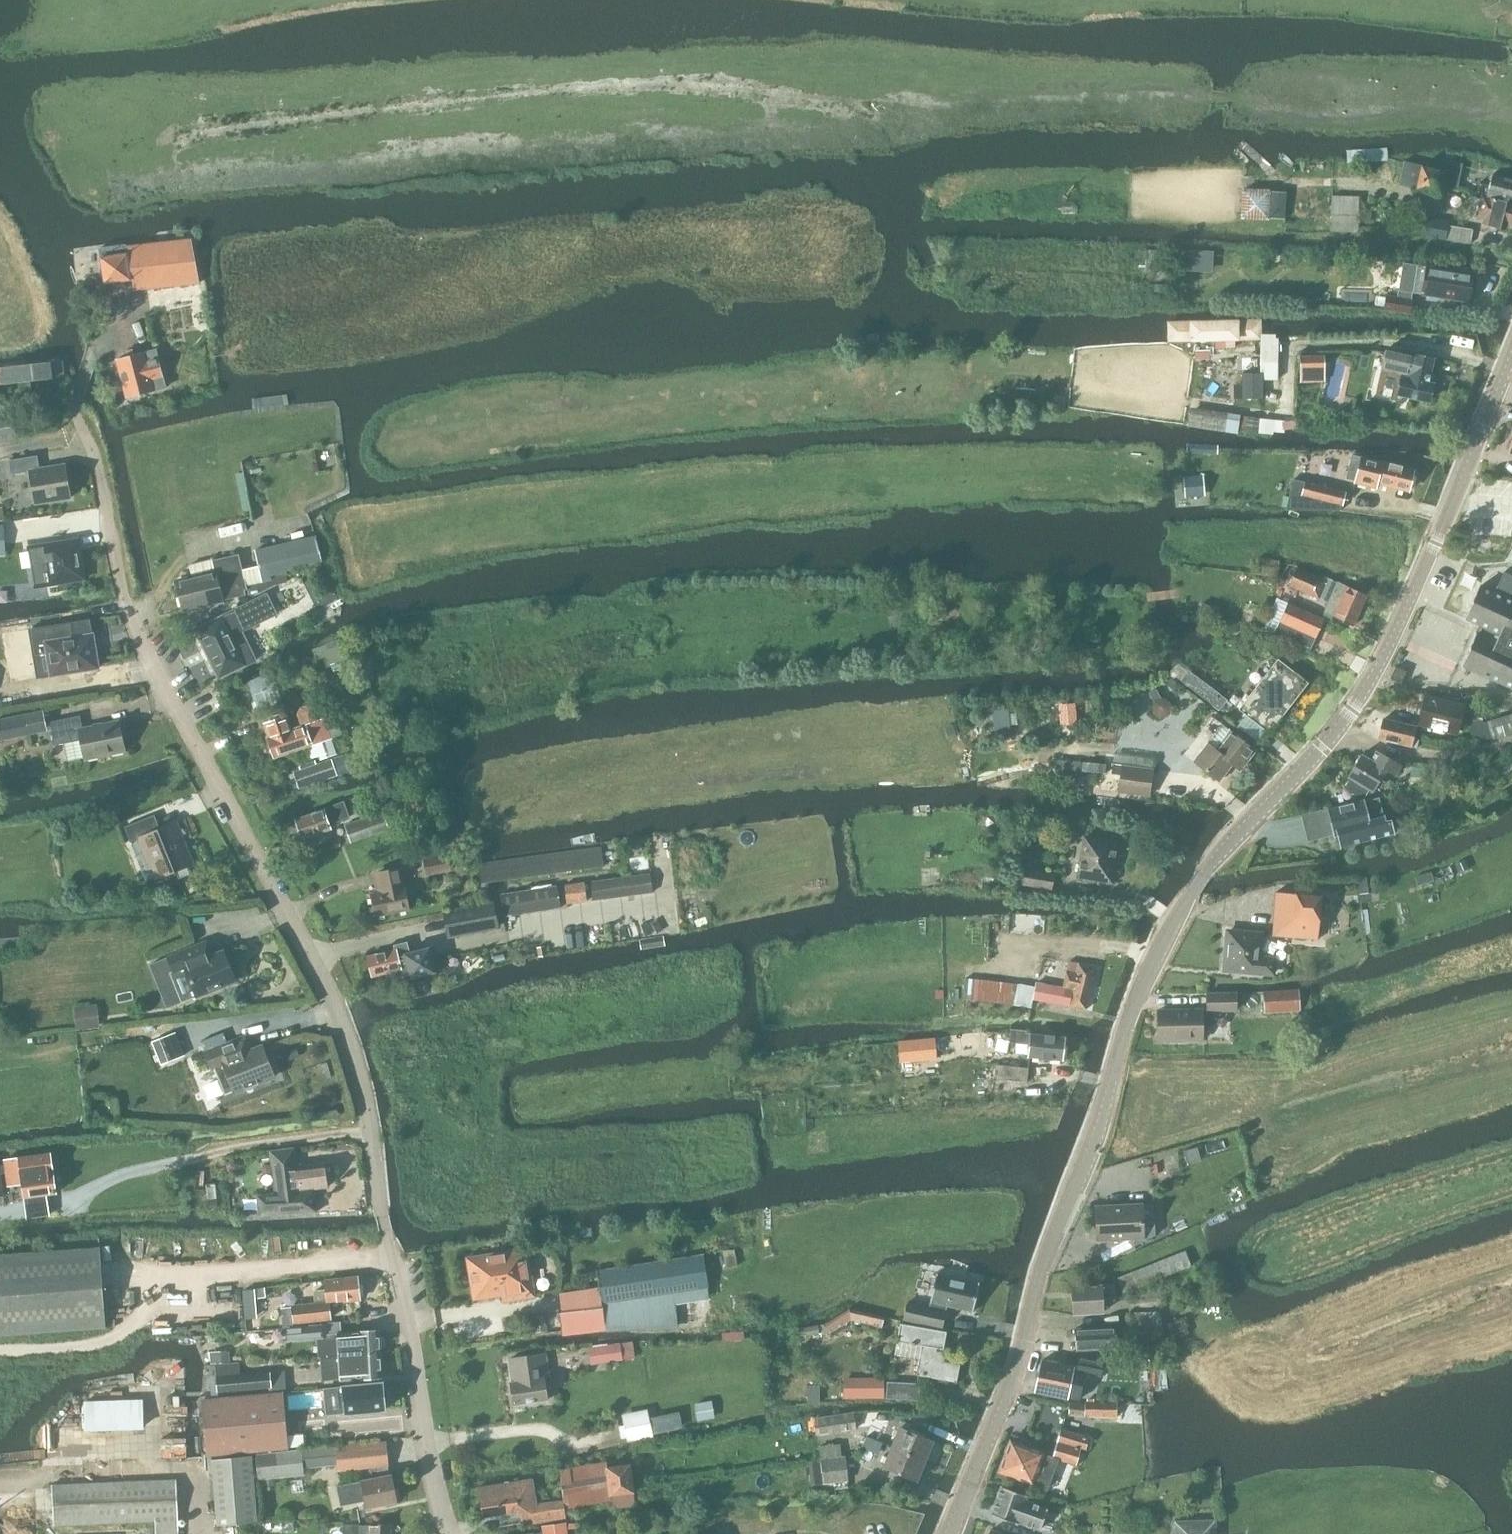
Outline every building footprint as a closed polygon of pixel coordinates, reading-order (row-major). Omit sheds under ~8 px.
[(1443,183),(1459,187),(1464,164),(1447,161),(1443,183)] [(1417,189),(1439,194),(1444,171),(1422,166),(1402,162),(1397,184),(1417,189)] [(1482,195),(1511,202),(1511,180),(1492,174),(1489,185),(1479,183),(1476,193),(1482,195)] [(1270,190),(1242,189),(1241,220),(1269,221),(1269,219),(1270,192),(1270,190)] [(1270,192),(1269,219),(1285,219),(1286,192),(1270,192)] [(1482,195),(1476,217),(1484,219),(1483,224),(1505,230),(1506,225),(1511,226),(1511,202),(1482,195)] [(1331,233),(1355,235),(1358,235),(1358,221),(1359,209),(1359,198),(1332,196),(1331,233)] [(1359,209),(1358,221),(1367,222),(1368,210),(1359,209)] [(1426,216),(1423,237),(1470,244),(1473,229),(1449,225),(1450,220),(1426,216)] [(192,240),(127,247),(135,289),(200,283),(192,240)] [(130,279),(125,245),(100,249),(106,283),(130,279)] [(1189,250),(1188,270),(1208,271),(1209,251),(1189,250)] [(1413,293),(1423,294),(1423,295),(1428,295),(1427,299),(1439,301),(1440,297),(1469,302),(1473,274),(1469,273),(1470,269),(1458,267),(1457,271),(1427,266),(1427,267),(1417,265),(1413,293)] [(1387,296),(1385,309),(1410,313),(1412,300),(1387,296)] [(1262,340),(1261,317),(1168,320),(1169,343),(1262,340)] [(126,357),(117,359),(127,398),(155,391),(151,380),(164,376),(159,359),(157,349),(144,352),(134,355),(126,357)] [(1381,372),(1402,377),(1398,395),(1428,402),(1432,383),(1428,382),(1433,361),(1386,350),(1381,372)] [(1325,382),(1324,356),(1299,356),(1300,383),(1325,382)] [(0,375),(0,392),(64,385),(62,368),(0,375)] [(1263,373),(1242,373),(1242,398),(1263,398),(1263,373)] [(1225,433),(1228,416),(1190,410),(1188,428),(1225,433)] [(1248,418),(1247,429),(1259,430),(1260,419),(1248,418)] [(13,420),(0,422),(0,444),(17,441),(13,420)] [(1261,420),(1260,430),(1274,432),(1275,422),(1261,420)] [(12,475),(31,471),(36,504),(71,498),(65,465),(40,469),(38,456),(9,461),(12,475)] [(1357,478),(1355,483),(1376,488),(1377,484),(1408,491),(1413,470),(1362,457),(1359,466),(1351,464),(1348,476),(1357,478)] [(1201,477),(1184,478),(1186,497),(1203,495),(1201,477)] [(1293,479),(1285,510),(1340,511),(1345,491),(1293,479)] [(285,543),(255,551),(258,563),(262,581),(272,579),(271,576),(285,573),(291,571),(290,567),(320,560),(314,539),(285,546),(285,543)] [(45,546),(51,584),(84,578),(78,540),(45,546)] [(193,577),(177,581),(185,611),(246,595),(244,586),(246,585),(262,581),(258,563),(239,568),(236,554),(190,566),(193,577)] [(1326,581),(1296,569),(1289,585),(1318,598),(1319,596),(1330,601),(1325,612),(1353,625),(1367,595),(1327,578),(1326,581)] [(1504,571),(1494,592),(1480,585),(1465,618),(1483,626),(1480,633),(1478,632),(1462,665),(1511,688),(1511,575),(1504,571)] [(262,581),(246,585),(248,595),(260,592),(273,585),(287,582),(285,573),(271,576),(272,579),(262,581)] [(266,596),(198,630),(221,677),(255,660),(240,630),(275,613),(266,596)] [(1324,617),(1288,601),(1274,632),(1310,648),(1324,617)] [(1245,616),(1241,623),(1258,630),(1261,623),(1245,616)] [(72,622),(30,629),(34,654),(38,677),(51,675),(52,678),(99,671),(96,649),(90,650),(87,635),(74,637),(72,622)] [(327,655),(323,657),(327,667),(331,665),(334,671),(344,667),(342,661),(351,658),(345,642),(325,649),(327,655)] [(306,654),(288,660),(290,668),(308,662),(306,654)] [(1240,708),(1239,710),(1269,733),(1308,682),(1278,659),(1277,660),(1283,665),(1247,713),(1240,708)] [(1401,683),(1405,672),(1395,668),(1391,679),(1401,683)] [(1189,671),(1182,680),(1213,704),(1213,706),(1219,710),(1227,699),(1221,695),(1189,671)] [(255,681),(252,685),(259,708),(284,700),(276,675),(255,681)] [(1169,676),(1164,683),(1173,690),(1178,684),(1169,676)] [(1156,688),(1149,692),(1154,701),(1161,697),(1156,688)] [(1424,696),(1418,723),(1455,732),(1461,705),(1424,696)] [(1121,698),(1108,698),(1109,709),(1121,709),(1121,698)] [(1061,716),(1078,715),(1077,702),(1060,703),(1061,716)] [(332,738),(325,718),(320,720),(316,708),(309,705),(301,707),(298,714),(302,726),(292,729),(288,717),(265,724),(269,737),(268,737),(276,758),(308,746),(312,758),(320,755),(321,759),(337,754),(331,738),(332,738)] [(1009,714),(994,715),(996,737),(1011,736),(1009,714)] [(1488,721),(1492,738),(1511,733),(1511,714),(1488,721)] [(27,735),(23,715),(0,720),(0,741),(27,735)] [(81,715),(49,722),(54,745),(82,740),(85,759),(125,750),(119,722),(83,729),(81,715)] [(1384,719),(1379,739),(1417,748),(1419,740),(1415,739),(1418,727),(1384,719)] [(1488,721),(1471,722),(1472,739),(1492,738),(1488,721)] [(1257,748),(1231,729),(1215,749),(1208,743),(1194,761),(1219,781),(1232,764),(1240,770),(1257,748)] [(1117,751),(1117,759),(1154,763),(1155,755),(1117,751)] [(1348,777),(1373,792),(1386,770),(1395,775),(1401,765),(1377,751),(1371,760),(1361,755),(1348,777)] [(343,757),(331,761),(336,776),(337,777),(348,772),(343,757)] [(1058,759),(1057,769),(1081,771),(1082,761),(1058,759)] [(331,761),(294,774),(300,790),(337,777),(331,761)] [(1417,763),(1415,776),(1428,778),(1430,765),(1417,763)] [(1119,777),(1117,790),(1149,794),(1153,769),(1121,765),(1120,767),(1119,777)] [(1113,766),(1111,776),(1119,777),(1120,767),(1113,766)] [(407,794),(395,798),(400,811),(412,807),(407,794)] [(1341,806),(1328,809),(1335,836),(1338,835),(1341,847),(1394,834),(1390,821),(1385,822),(1379,799),(1364,803),(1363,800),(1345,805),(1341,806)] [(297,819),(304,839),(332,829),(331,824),(349,817),(344,802),(297,819)] [(1311,837),(1333,831),(1326,806),(1304,812),(1311,837)] [(388,825),(383,813),(346,826),(350,838),(388,825)] [(131,841),(142,837),(158,878),(190,865),(180,841),(182,841),(175,823),(160,829),(155,815),(125,827),(131,841)] [(1078,876),(1111,881),(1118,843),(1085,838),(1078,876)] [(479,864),(481,884),(604,867),(602,848),(479,864)] [(423,858),(426,874),(449,869),(446,854),(423,858)] [(1464,860),(1456,863),(1460,872),(1468,868),(1464,860)] [(370,895),(375,916),(409,909),(399,867),(376,873),(380,892),(370,895)] [(1025,871),(1023,883),(1052,888),(1054,876),(1025,871)] [(1431,872),(1416,876),(1418,884),(1433,879),(1431,872)] [(653,892),(651,874),(591,882),(593,900),(653,892)] [(565,885),(567,903),(588,901),(586,883),(565,885)] [(500,895),(504,916),(561,907),(557,886),(500,895)] [(1318,939),(1322,896),(1277,892),(1273,935),(1318,939)] [(444,912),(449,936),(498,927),(494,903),(444,912)] [(1225,970),(1273,974),(1274,959),(1259,958),(1261,934),(1228,931),(1225,970)] [(207,941),(168,957),(174,972),(171,973),(183,1002),(236,980),(224,951),(212,955),(207,941)] [(396,949),(368,956),(373,976),(394,971),(396,979),(411,975),(411,979),(436,973),(430,948),(411,952),(408,942),(395,945),(396,949)] [(545,946),(537,947),(538,955),(546,954),(545,946)] [(1036,986),(1034,1001),(1088,1011),(1097,967),(1068,962),(1063,987),(1037,982),(1036,986)] [(968,978),(965,999),(1033,1007),(1034,1001),(1036,986),(968,978)] [(1263,992),(1264,1013),(1300,1010),(1299,989),(1263,992)] [(1158,1010),(1159,1041),(1203,1040),(1202,1025),(1215,1024),(1214,1011),(1237,1010),(1236,993),(1207,994),(1208,1009),(1158,1010)] [(98,1006),(74,1008),(77,1030),(101,1028),(98,1006)] [(1026,1033),(1026,1031),(1011,1029),(1010,1042),(1031,1044),(1029,1057),(1062,1060),(1064,1037),(1026,1033)] [(177,1031),(153,1040),(162,1064),(186,1054),(177,1031)] [(225,1094),(234,1091),(235,1092),(274,1076),(263,1046),(251,1051),(245,1037),(206,1053),(212,1068),(215,1067),(225,1094)] [(837,1048),(838,1063),(839,1066),(900,1061),(938,1057),(936,1038),(897,1040),(837,1048)] [(995,1078),(1028,1082),(1029,1068),(996,1064),(995,1078)] [(1198,1147),(1185,1151),(1189,1163),(1201,1159),(1198,1147)] [(279,1213),(317,1211),(314,1189),(328,1187),(325,1162),(297,1166),(294,1148),(271,1152),(276,1192),(256,1194),(259,1216),(279,1215),(279,1213)] [(3,1196),(0,1175),(6,1175),(7,1185),(22,1183),(24,1197),(56,1192),(51,1154),(4,1160),(4,1164),(0,1165),(0,1197),(3,1196)] [(216,1183),(207,1184),(209,1208),(218,1207),(216,1183)] [(1096,1207),(1098,1239),(1110,1239),(1110,1245),(1098,1252),(1104,1263),(1135,1246),(1135,1238),(1144,1237),(1142,1205),(1096,1207)] [(1184,1218),(1173,1223),(1178,1232),(1188,1228),(1184,1218)] [(0,1254),(0,1335),(106,1328),(100,1247),(0,1254)] [(474,1299),(502,1294),(503,1301),(535,1296),(527,1248),(467,1258),(474,1299)] [(734,1249),(724,1251),(726,1268),(737,1266),(734,1249)] [(1123,1293),(1191,1266),(1186,1251),(1118,1279),(1123,1293)] [(587,1303),(559,1306),(562,1332),(562,1334),(593,1330),(605,1329),(624,1326),(678,1326),(674,1303),(709,1298),(703,1256),(596,1271),(598,1284),(601,1302),(587,1303)] [(982,1282),(937,1273),(930,1308),(907,1303),(904,1319),(943,1328),(947,1306),(976,1312),(982,1282)] [(294,1323),(331,1319),(329,1302),(360,1299),(358,1277),(326,1281),(327,1290),(315,1291),(316,1303),(292,1306),(294,1323)] [(1074,1313),(1104,1312),(1103,1299),(1116,1298),(1115,1285),(1072,1287),(1074,1313)] [(266,1287),(256,1289),(257,1298),(267,1297),(266,1287)] [(253,1289),(244,1290),(245,1309),(254,1308),(253,1289)] [(829,1334),(851,1320),(882,1327),(885,1317),(849,1309),(823,1325),(829,1334)] [(1123,1342),(1163,1340),(1161,1312),(1129,1314),(1129,1326),(1122,1327),(1123,1342)] [(900,1323),(895,1353),(920,1358),(917,1375),(957,1382),(960,1364),(942,1361),(947,1332),(900,1323)] [(819,1334),(818,1325),(798,1328),(800,1336),(819,1334)] [(339,1356),(381,1353),(380,1330),(337,1334),(323,1335),(322,1326),(287,1328),(288,1340),(317,1338),(318,1358),(339,1357),(339,1356)] [(1075,1349),(1115,1347),(1114,1328),(1074,1330),(1075,1349)] [(623,1358),(621,1342),(590,1346),(592,1363),(623,1358)] [(226,1351),(212,1351),(213,1363),(227,1363),(226,1351)] [(1042,1360),(1036,1391),(1079,1400),(1085,1372),(1101,1373),(1104,1361),(1118,1362),(1119,1354),(1096,1352),(1096,1355),(1096,1359),(1080,1356),(1078,1367),(1042,1360)] [(340,1380),(383,1377),(381,1353),(339,1356),(339,1357),(340,1380)] [(514,1405),(548,1399),(543,1369),(548,1369),(546,1353),(511,1358),(514,1382),(511,1382),(514,1405)] [(219,1378),(220,1393),(274,1388),(272,1373),(219,1378)] [(883,1379),(844,1379),(844,1398),(884,1398),(883,1379)] [(888,1382),(887,1399),(919,1400),(920,1384),(888,1382)] [(344,1386),(346,1413),(372,1411),(372,1414),(381,1413),(381,1410),(386,1410),(383,1383),(344,1386)] [(820,1387),(810,1387),(810,1403),(820,1403),(820,1387)] [(208,1456),(289,1449),(284,1392),(203,1400),(208,1456)] [(125,1400),(85,1402),(86,1428),(126,1427),(145,1426),(145,1400),(125,1400)] [(712,1401),(695,1404),(698,1421),(715,1417),(712,1401)] [(1069,1414),(1069,1415),(1084,1416),(1117,1417),(1117,1403),(1086,1402),(1085,1405),(1069,1403),(1069,1404),(1067,1404),(1066,1413),(1069,1414)] [(654,1414),(659,1432),(687,1424),(683,1407),(654,1414)] [(652,1434),(647,1411),(622,1417),(628,1440),(652,1434)] [(887,1412),(853,1411),(854,1415),(856,1429),(871,1426),(867,1437),(881,1442),(886,1431),(887,1428),(887,1412)] [(847,1416),(815,1420),(817,1435),(849,1430),(856,1429),(854,1415),(847,1416)] [(799,1422),(788,1425),(790,1435),(802,1433),(799,1422)] [(895,1429),(892,1435),(897,1437),(892,1447),(925,1460),(933,1440),(901,1427),(899,1431),(895,1429)] [(1061,1429),(1052,1458),(1057,1459),(1077,1465),(1081,1449),(1086,1450),(1090,1437),(1083,1435),(1062,1429),(1061,1429)] [(1011,1440),(999,1471),(1033,1484),(1032,1486),(1045,1490),(1057,1459),(1052,1458),(1044,1454),(1044,1453),(1027,1446),(1029,1440),(1017,1436),(1015,1442),(1011,1440)] [(867,1437),(862,1448),(877,1454),(881,1442),(867,1437)] [(259,1479),(304,1474),(304,1467),(338,1463),(339,1470),(370,1467),(389,1466),(386,1442),(336,1447),(302,1451),(302,1450),(256,1455),(259,1479)] [(840,1444),(819,1446),(821,1459),(842,1457),(840,1444)] [(892,1447),(884,1467),(917,1481),(925,1460),(892,1447)] [(213,1459),(219,1525),(239,1523),(259,1521),(253,1455),(213,1459)] [(842,1457),(821,1459),(824,1483),(848,1480),(845,1457),(842,1457)] [(560,1470),(565,1508),(611,1500),(612,1508),(635,1505),(631,1464),(607,1467),(607,1462),(560,1470)] [(389,1466),(370,1467),(372,1479),(390,1476),(389,1466)] [(341,1506),(365,1501),(366,1507),(397,1501),(392,1476),(390,1476),(372,1479),(337,1486),(341,1506)] [(176,1479),(52,1484),(54,1524),(156,1520),(156,1533),(179,1533),(176,1479)] [(528,1480),(479,1487),(484,1516),(524,1510),(534,1509),(533,1502),(532,1503),(528,1480)] [(1001,1486),(991,1516),(1016,1525),(1017,1523),(1039,1531),(1047,1509),(1026,1501),(1028,1495),(1001,1486)] [(1174,1533),(1215,1533),(1215,1519),(1174,1520),(1174,1533)] [(542,1524),(543,1533),(568,1533),(567,1526),(566,1521),(542,1524)] [(215,1525),(216,1533),(240,1533),(239,1523),(219,1525),(215,1525)] [(391,1524),(359,1525),(359,1524),(344,1525),(344,1533),(391,1533),(391,1524)]
